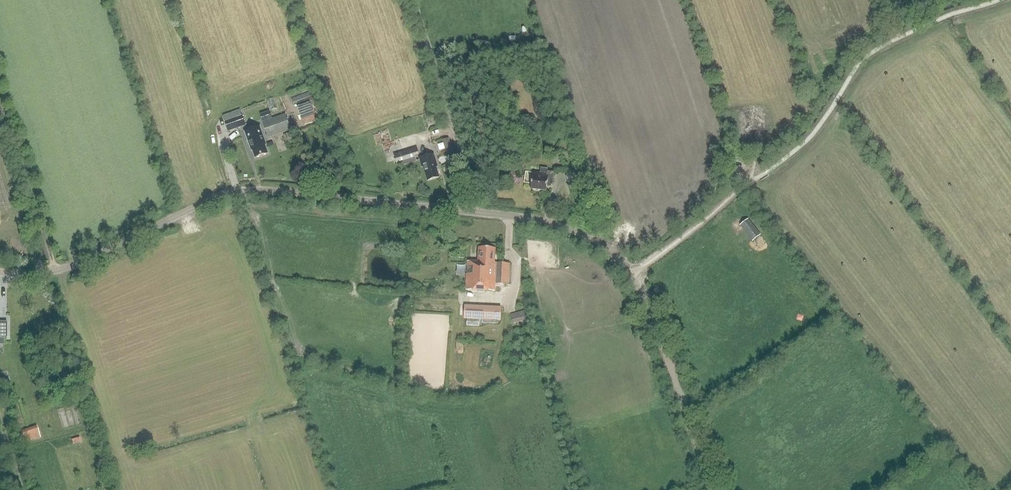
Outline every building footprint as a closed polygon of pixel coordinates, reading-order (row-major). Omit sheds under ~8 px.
[(304,124),(315,120),(314,115),(311,107),(308,109),(309,111),(301,114),(303,119),(304,124)] [(223,117),(228,132),(245,126),(240,111),(223,117)] [(263,122),(268,137),(291,129),(285,114),(263,122)] [(259,128),(244,133),(250,151),(251,151),(254,158),(267,154),(264,147),(265,146),(259,128)] [(448,138),(442,140),(445,152),(452,150),(448,138)] [(397,167),(417,161),(415,155),(419,154),(417,148),(394,154),(397,167)] [(428,181),(439,177),(436,167),(437,167),(433,154),(419,159),(422,167),(423,167),(428,181)] [(546,191),(547,184),(552,184),(553,173),(547,172),(547,169),(540,168),(540,173),(533,172),(530,189),(546,191)] [(748,219),(740,225),(752,241),(761,235),(748,219)] [(508,284),(509,263),(499,263),(495,262),(495,248),(478,248),(478,262),(467,262),(466,289),(494,291),(495,284),(508,284)] [(464,319),(500,320),(501,306),(465,304),(464,319)] [(513,323),(529,319),(526,310),(511,314),(513,323)] [(17,432),(20,443),(40,437),(37,426),(17,432)]
